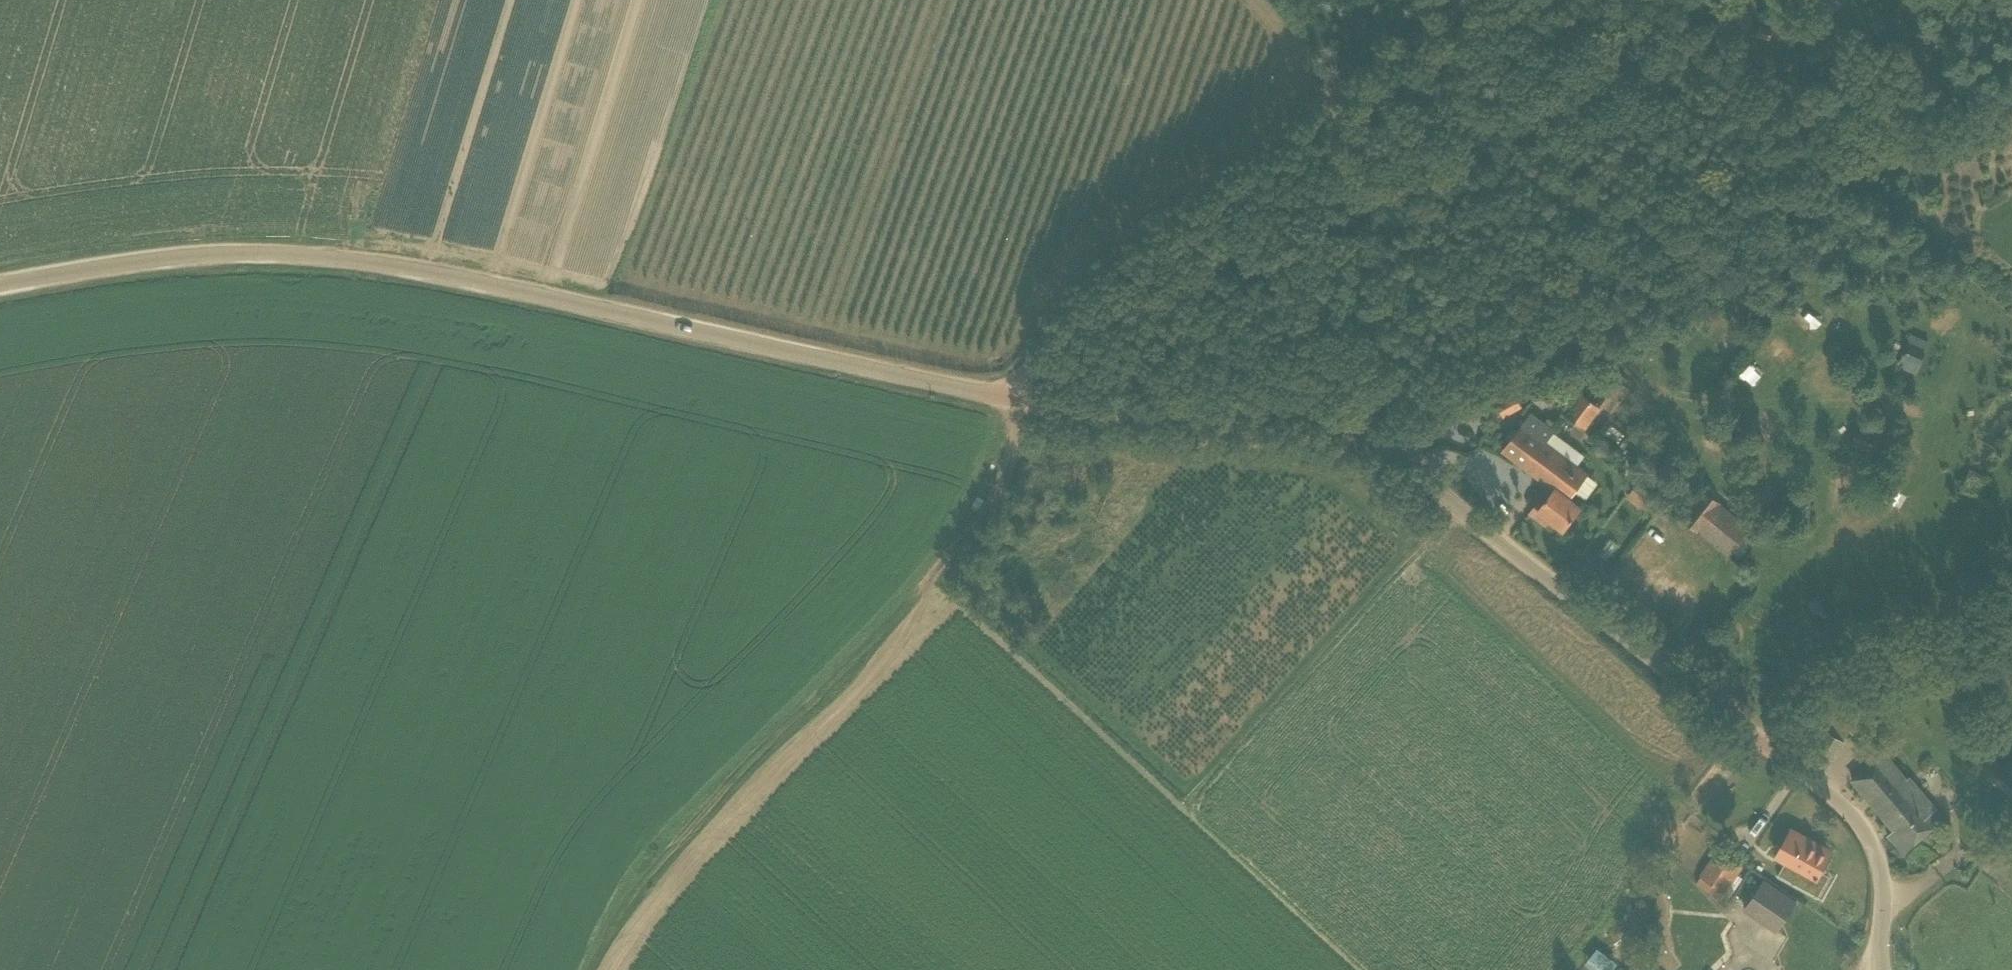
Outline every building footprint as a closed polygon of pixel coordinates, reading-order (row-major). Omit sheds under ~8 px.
[(1703,289),(1692,289),(1691,304),(1702,305),(1703,289)] [(1922,364),(1931,341),(1921,337),(1917,348),(1911,346),(1906,358),(1911,360),(1907,370),(1918,375),(1922,364)] [(1605,407),(1624,383),(1611,374),(1593,398),(1605,407)] [(1564,414),(1586,430),(1602,408),(1578,390),(1568,403),(1572,405),(1564,414)] [(1515,394),(1508,399),(1516,411),(1523,407),(1515,394)] [(1557,430),(1532,411),(1518,430),(1514,427),(1507,437),(1510,440),(1503,450),(1555,489),(1539,510),(1535,506),(1530,512),(1546,525),(1550,519),(1564,530),(1581,508),(1569,499),(1582,480),(1572,473),(1577,466),(1546,444),(1557,430)] [(1604,432),(1622,445),(1630,435),(1611,422),(1604,432)] [(1860,457),(1881,452),(1875,429),(1855,434),(1860,457)] [(1651,508),(1657,500),(1635,484),(1629,493),(1651,508)] [(1750,529),(1739,520),(1719,504),(1720,503),(1707,493),(1686,520),(1698,530),(1699,529),(1729,554),(1750,529)] [(1885,753),(1853,780),(1894,829),(1888,835),(1904,853),(1943,818),(1935,808),(1934,808),(1910,778),(1907,780),(1885,753)] [(2010,759),(2002,766),(2011,779),(2011,761),(2010,759)] [(1792,828),(1776,856),(1816,879),(1830,856),(1806,842),(1809,837),(1792,828)] [(1719,850),(1701,877),(1724,892),(1742,865),(1719,850)] [(1764,881),(1745,910),(1777,931),(1796,902),(1764,881)] [(1585,961),(1596,969),(1613,969),(1619,963),(1600,945),(1585,961)]
